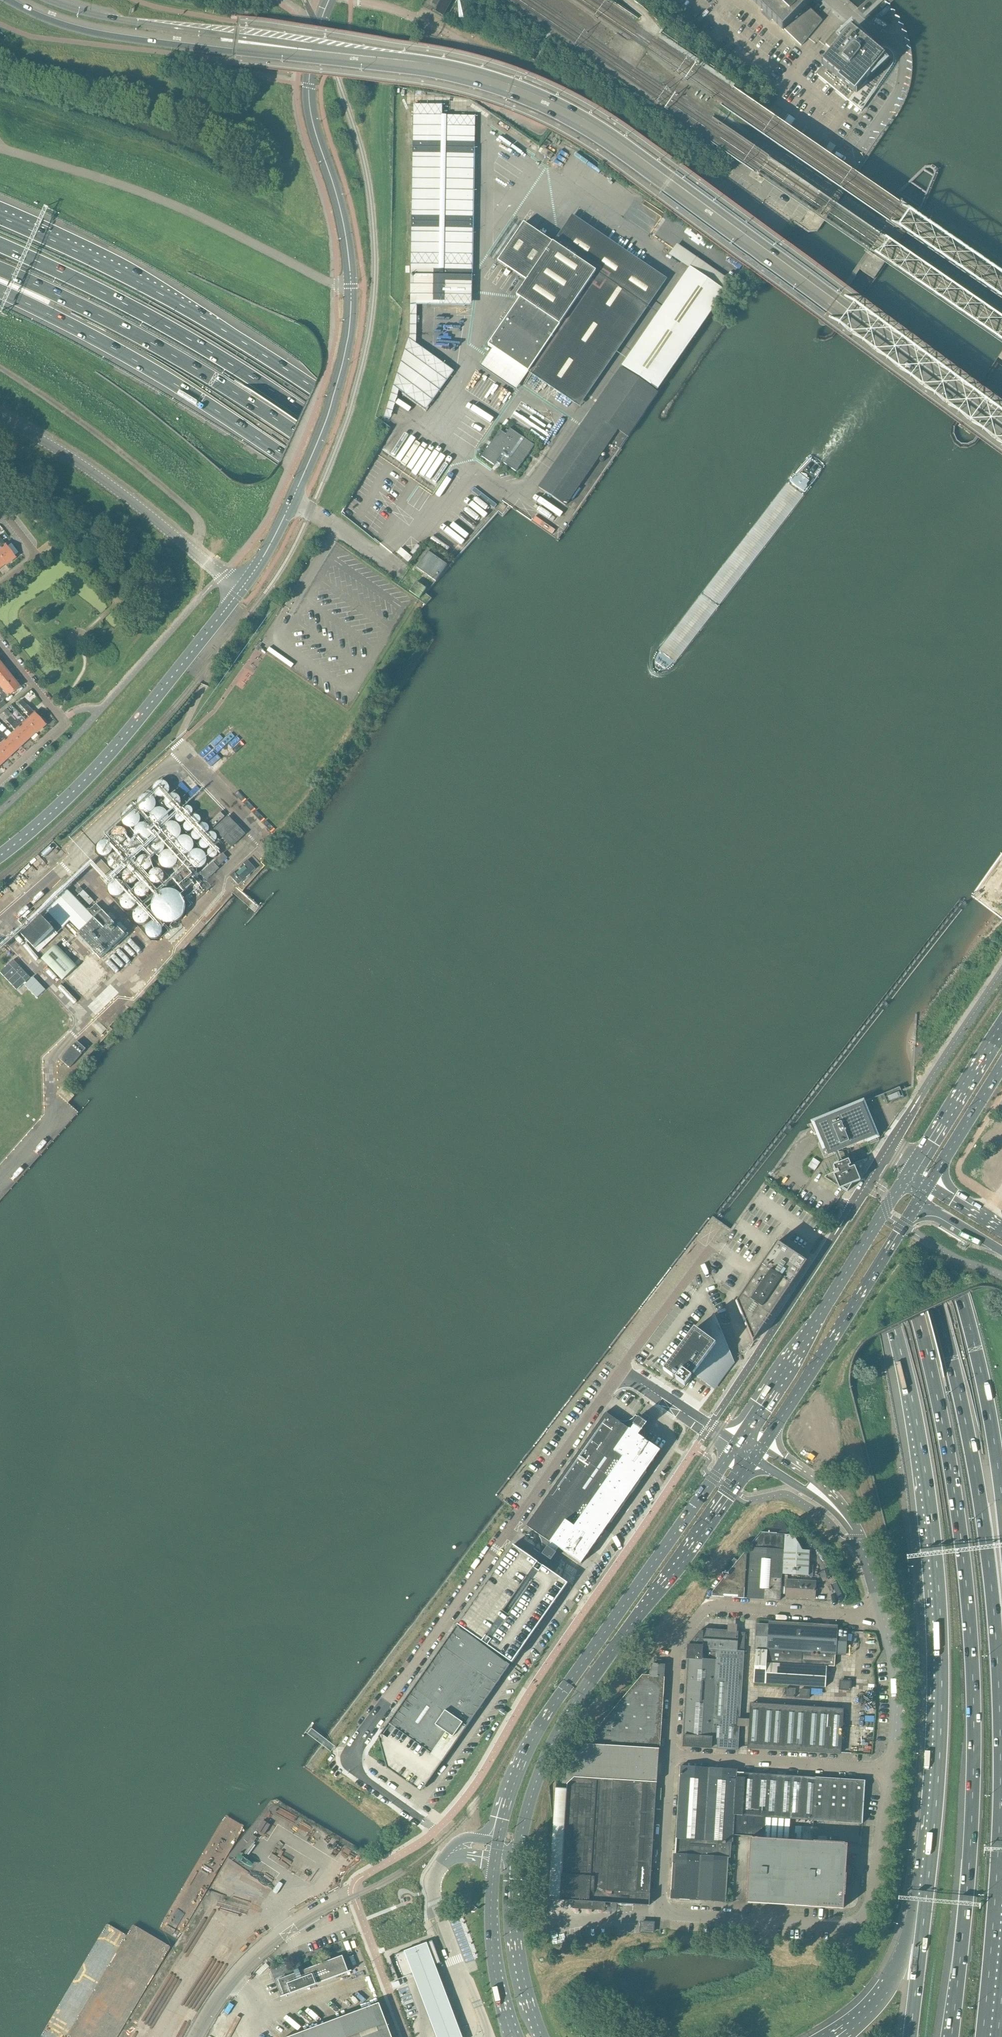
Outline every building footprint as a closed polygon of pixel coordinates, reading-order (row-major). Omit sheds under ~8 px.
[(437,6),(434,11),(443,16),(453,0),(434,0),(432,3),(437,6)] [(783,31),(784,30),(797,42),(801,46),(808,38),(823,20),(807,6),(813,0),(751,0),(783,31)] [(705,20),(701,24),(705,28),(709,24),(705,20)] [(815,73),(861,112),(883,80),(892,66),(893,64),(894,62),(894,59),(894,56),(893,54),(891,52),(889,50),(887,49),(884,48),(882,48),(879,49),(877,50),(875,51),(856,35),(850,31),(844,38),(836,32),(835,33),(835,32),(826,44),(826,45),(834,51),(815,73)] [(443,105),(413,105),(411,275),(473,276),(475,116),(442,116),(443,105)] [(520,297),(488,344),(493,347),(529,372),(597,271),(554,242),(524,222),(498,260),(527,280),(517,295),(520,297)] [(689,268),(622,366),(658,391),(726,291),(690,267),(689,268)] [(566,506),(617,432),(618,430),(628,437),(658,393),(621,367),(538,487),(566,506)] [(500,464),(502,462),(516,471),(534,445),(510,428),(506,434),(500,430),(482,456),(494,465),(497,462),(500,464)] [(5,564),(6,565),(15,558),(0,538),(0,558),(5,564)] [(428,551),(417,567),(436,581),(447,565),(428,551)] [(13,679),(7,671),(0,677),(0,688),(1,689),(13,679)] [(6,704),(3,700),(19,688),(13,679),(1,689),(0,690),(0,697),(0,709),(6,704)] [(26,720),(37,732),(45,725),(22,699),(18,703),(23,708),(27,713),(26,714),(29,717),(26,720)] [(10,717),(9,718),(28,739),(29,738),(36,732),(36,733),(37,732),(26,720),(22,717),(18,721),(17,720),(12,715),(10,717)] [(9,718),(6,720),(11,726),(15,730),(11,734),(22,745),(28,739),(9,718)] [(4,734),(3,733),(0,731),(0,737),(14,752),(22,745),(11,734),(8,730),(4,734)] [(7,759),(14,752),(0,737),(0,743),(0,744),(0,752),(7,759)] [(154,790),(154,793),(155,795),(156,797),(158,798),(160,799),(162,799),(164,799),(166,798),(168,797),(170,795),(171,793),(171,791),(171,789),(170,787),(169,785),(167,784),(165,783),(163,782),(161,782),(159,783),(157,785),(155,786),(154,788),(154,790)] [(138,804),(138,807),(139,809),(140,811),(142,813),(145,814),(147,814),(149,814),(152,813),(154,812),(155,810),(156,807),(157,805),(157,803),(156,800),(154,798),(152,797),(150,796),(148,795),(145,795),(143,796),(141,798),(139,800),(138,802),(138,804)] [(166,803),(166,805),(167,807),(168,809),(170,811),(172,812),(174,812),(176,812),(178,811),(180,810),(182,808),(183,806),(183,804),(183,802),(182,800),(181,798),(179,796),(177,795),(175,795),(173,795),(171,796),(169,797),(167,799),(166,801),(166,803)] [(184,811),(184,813),(184,814),(185,815),(186,816),(187,816),(188,816),(189,816),(191,816),(192,815),(192,814),(193,813),(193,812),(193,811),(193,810),(192,809),(191,808),(190,807),(189,807),(187,807),(186,808),(185,808),(185,809),(184,810),(184,811)] [(151,818),(151,821),(152,823),(153,825),(155,827),(157,828),(160,828),(162,828),(164,827),(166,826),(168,824),(169,821),(169,819),(169,817),(168,814),(167,812),(165,811),(163,810),(161,809),(158,809),(156,810),(154,812),(152,814),(151,816),(151,818)] [(123,820),(123,822),(124,825),(125,827),(127,828),(129,829),(132,830),(134,829),(137,829),(139,827),(140,825),(141,823),(142,821),(141,818),(141,816),(139,814),(137,812),(135,811),(133,811),(130,811),(128,812),(126,813),(124,815),(123,817),(123,820)] [(225,817),(221,812),(209,823),(214,828),(225,817)] [(176,819),(176,820),(176,821),(177,822),(178,823),(179,824),(180,824),(182,824),(183,823),(184,823),(185,822),(185,821),(185,819),(185,818),(185,817),(184,816),(183,815),(182,815),(181,815),(180,815),(179,815),(177,816),(177,817),(176,818),(176,819)] [(228,815),(214,829),(232,848),(246,834),(228,815)] [(192,820),(192,822),(193,823),(193,824),(194,825),(195,825),(196,825),(198,825),(199,825),(200,824),(201,823),(201,822),(201,821),(201,820),(201,818),(200,817),(199,817),(198,816),(197,816),(196,816),(195,816),(194,817),(193,818),(192,819),(192,820)] [(163,832),(164,835),(165,837),(166,839),(168,841),(170,842),(172,842),(175,842),(177,841),(179,840),(181,838),(182,836),(182,833),(182,831),(181,828),(180,826),(178,825),(176,824),(173,823),(171,824),(169,824),(167,826),(165,828),(164,830),(163,832)] [(184,827),(184,829),(185,830),(185,831),(186,832),(188,832),(189,832),(190,832),(191,832),(192,831),(193,830),(193,829),(194,828),(193,827),(193,826),(192,825),(191,824),(190,823),(189,823),(188,823),(187,824),(186,824),(185,825),(184,826),(184,827)] [(136,834),(136,836),(137,839),(138,841),(140,842),(142,843),(145,844),(147,844),(150,843),(152,841),(153,840),(154,837),(155,835),(155,832),(154,830),(152,828),(150,827),(148,826),(146,825),(143,825),(141,826),(139,828),(137,829),(136,832),(136,834)] [(201,829),(201,831),(201,832),(202,833),(203,833),(204,834),(205,834),(206,834),(207,834),(208,833),(209,832),(210,831),(210,830),(210,829),(209,827),(209,826),(208,826),(207,825),(205,825),(204,825),(203,825),(202,826),(201,827),(201,828),(201,829)] [(113,837),(113,840),(114,842),(115,843),(117,845),(119,846),(121,846),(123,846),(126,845),(127,844),(129,842),(130,840),(130,838),(130,836),(129,834),(128,832),(126,831),(124,830),(122,829),(120,829),(118,830),(116,831),(114,833),(113,835),(113,837)] [(193,837),(193,838),(193,839),(194,840),(195,841),(196,841),(197,841),(199,841),(200,841),(201,840),(201,839),(202,838),(202,837),(202,836),(202,835),(201,834),(200,833),(199,832),(198,832),(197,832),(195,833),(194,833),(194,834),(193,835),(193,837)] [(208,838),(208,839),(209,840),(210,841),(211,842),(212,843),(213,843),(214,843),(215,842),(216,842),(217,841),(217,840),(218,838),(218,837),(217,836),(216,835),(216,834),(214,834),(213,834),(212,834),(211,834),(210,835),(209,836),(209,837),(208,838)] [(176,846),(177,849),(178,851),(179,853),(181,855),(183,856),(185,856),(188,856),(190,855),(192,854),(194,852),(195,850),(195,847),(195,845),(194,842),(193,840),(191,839),(189,838),(186,837),(184,837),(182,838),(180,840),(178,842),(177,844),(176,846)] [(149,848),(149,850),(150,852),(151,854),(153,855),(155,856),(157,857),(159,856),(161,856),(163,854),(165,853),(166,851),(166,849),(166,846),(165,844),(164,842),(162,841),(160,840),(158,840),(156,840),(154,841),(152,842),(150,844),(149,846),(149,848)] [(125,849),(126,852),(126,854),(128,856),(129,857),(131,858),(133,858),(136,858),(138,857),(140,856),(141,854),(142,852),(142,850),(142,848),(141,846),(140,844),(138,843),(136,842),(134,841),(132,842),(130,842),(128,844),(127,845),(126,847),(125,849)] [(200,845),(200,847),(201,848),(201,849),(202,850),(203,850),(205,850),(206,850),(207,850),(208,849),(209,848),(209,847),(210,846),(209,845),(209,843),(208,842),(207,842),(206,841),(205,841),(204,841),(203,841),(202,842),(201,843),(200,844),(200,845)] [(98,850),(99,852),(99,854),(101,856),(102,858),(104,859),(107,859),(109,859),(111,858),(113,857),(114,855),(115,853),(115,851),(115,849),(114,847),(113,845),(112,843),(109,842),(107,842),(105,842),(103,843),(101,844),(100,846),(99,848),(98,850)] [(209,854),(209,855),(209,857),(210,858),(211,858),(212,859),(213,859),(214,859),(215,859),(216,858),(217,857),(218,856),(218,855),(218,853),(217,852),(217,851),(216,851),(215,850),(213,850),(212,850),(211,850),(210,851),(209,852),(209,853),(209,854)] [(189,860),(190,863),(191,865),(192,867),(194,869),(196,870),(198,870),(201,870),(203,869),(205,868),(207,866),(208,864),(208,861),(208,859),(207,857),(206,855),(204,853),(202,852),(199,851),(197,852),(195,853),(193,854),(191,856),(190,858),(189,860)] [(160,861),(160,864),(161,866),(162,868),(164,870),(167,871),(169,871),(171,871),(174,870),(176,869),(177,867),(178,865),(179,862),(179,860),(178,858),(176,856),(174,854),(172,853),(170,853),(167,853),(165,854),(163,855),(161,857),(160,859),(160,861)] [(228,858),(223,853),(215,861),(219,866),(228,858)] [(110,863),(110,866),(111,868),(112,870),(114,871),(116,872),(118,872),(120,872),(122,871),(124,870),(125,868),(126,866),(127,864),(126,862),(126,860),(124,858),(123,857),(121,856),(118,855),(116,855),(114,856),(112,858),(111,859),(110,861),(110,863)] [(138,865),(138,867),(139,869),(140,871),(142,872),(144,873),(146,874),(148,874),(150,873),(152,872),(154,870),(155,868),(155,866),(155,863),(154,861),(153,860),(151,858),(149,857),(147,857),(145,857),(143,858),(141,859),(139,861),(138,863),(138,865)] [(248,860),(243,864),(245,866),(248,868),(252,873),(256,869),(248,860)] [(201,874),(207,880),(219,868),(213,862),(201,874)] [(248,868),(239,877),(243,881),(252,873),(248,868)] [(151,878),(151,881),(152,883),(153,885),(155,886),(157,887),(159,887),(161,887),(163,886),(165,885),(166,883),(167,881),(168,879),(167,877),(167,875),(165,873),(164,872),(162,871),(160,870),(157,870),(155,871),(153,873),(152,874),(151,876),(151,878)] [(124,879),(124,881),(125,883),(126,885),(128,886),(130,887),(132,888),(134,887),(136,887),(138,885),(140,884),(140,882),(141,880),(141,877),(140,875),(139,873),(137,872),(135,871),(133,871),(131,871),(128,872),(127,873),(125,875),(124,877),(124,879)] [(234,872),(230,876),(238,885),(243,881),(239,877),(234,872)] [(111,891),(111,893),(112,895),(113,897),(115,898),(117,899),(119,900),(121,900),(123,899),(125,898),(126,896),(127,894),(128,892),(128,890),(127,887),(125,886),(124,884),(122,883),(120,883),(117,883),(115,884),(113,885),(112,887),(111,889),(111,891)] [(136,892),(137,894),(137,896),(139,898),(140,900),(142,901),(144,901),(147,901),(149,900),(151,899),(152,897),(153,895),(153,893),(153,891),(152,889),(151,887),(149,885),(147,884),(145,884),(143,884),(141,885),(139,886),(138,888),(137,890),(136,892)] [(126,935),(102,910),(96,904),(89,911),(64,885),(42,906),(63,928),(70,921),(80,932),(77,935),(101,959),(126,935)] [(80,886),(75,891),(90,905),(94,901),(80,886)] [(154,908),(155,912),(156,916),(159,920),(162,923),(166,925),(170,925),(175,925),(179,924),(182,921),(185,918),(187,914),(188,909),(187,905),(186,901),(183,898),(180,895),(176,893),(172,892),(167,892),(163,894),(160,896),(157,900),(155,904),(154,908)] [(122,904),(122,906),(123,908),(124,910),(126,911),(128,912),(130,913),(132,913),(134,912),(136,911),(138,909),(139,907),(139,905),(139,902),(138,900),(137,899),(135,897),(133,896),(131,896),(129,896),(127,897),(125,898),(123,900),(122,902),(122,904)] [(135,918),(135,920),(136,922),(137,924),(139,925),(141,926),(143,927),(145,927),(148,926),(149,925),(151,923),(152,921),(152,919),(152,916),(151,914),(150,913),(148,911),(146,910),(144,910),(142,910),(140,911),(138,912),(136,914),(136,916),(135,918)] [(22,936),(35,948),(54,930),(42,917),(22,936)] [(148,933),(148,935),(149,937),(150,939),(152,940),(154,941),(156,942),(158,942),(160,941),(162,940),(163,938),(164,936),(165,934),(165,931),(164,929),(163,928),(161,926),(159,925),(157,925),(154,925),(152,926),(151,927),(149,929),(148,931),(148,933)] [(56,945),(41,959),(62,981),(77,967),(56,945)] [(31,977),(14,960),(0,972),(17,990),(31,977)] [(72,1045),(60,1059),(70,1068),(82,1054),(86,1049),(77,1041),(73,1046),(72,1045)] [(899,1092),(888,1096),(889,1101),(901,1096),(899,1092)] [(809,1124),(814,1135),(824,1159),(835,1154),(838,1153),(880,1136),(865,1101),(809,1124)] [(839,1156),(838,1153),(835,1154),(836,1157),(839,1163),(833,1166),(835,1171),(835,1172),(837,1171),(838,1173),(836,1174),(833,1175),(839,1190),(842,1189),(847,1192),(852,1184),(853,1184),(860,1181),(858,1176),(858,1175),(861,1170),(854,1167),(849,1169),(848,1166),(851,1165),(850,1165),(848,1160),(842,1162),(839,1156)] [(807,1262),(777,1242),(751,1280),(737,1302),(753,1342),(807,1262)] [(695,1329),(664,1370),(676,1379),(676,1380),(685,1386),(694,1375),(711,1387),(715,1390),(735,1363),(733,1358),(730,1351),(719,1325),(714,1321),(703,1336),(695,1329)] [(606,1413),(526,1526),(548,1541),(539,1553),(542,1555),(551,1561),(557,1553),(556,1553),(559,1549),(581,1564),(660,1451),(638,1435),(641,1431),(642,1431),(647,1424),(638,1417),(635,1415),(627,1427),(606,1413)] [(647,1422),(650,1418),(643,1413),(641,1417),(647,1422)] [(748,1549),(745,1598),(748,1599),(780,1601),(780,1594),(781,1575),(783,1534),(784,1535),(789,1531),(783,1521),(770,1521),(765,1528),(764,1533),(761,1533),(749,1547),(748,1549)] [(785,1534),(783,1575),(808,1576),(810,1550),(802,1550),(794,1535),(785,1534)] [(568,1583),(540,1564),(513,1545),(458,1625),(512,1663),(568,1583)] [(712,1592),(712,1596),(745,1598),(748,1549),(712,1592)] [(781,1575),(780,1594),(786,1595),(786,1597),(814,1599),(815,1582),(787,1580),(788,1576),(781,1575)] [(827,1666),(835,1667),(835,1665),(840,1666),(840,1656),(835,1656),(836,1654),(846,1655),(847,1630),(837,1629),(837,1626),(769,1622),(769,1625),(757,1624),(755,1662),(827,1666)] [(389,1723),(379,1737),(387,1768),(388,1768),(421,1792),(427,1783),(442,1761),(467,1726),(484,1701),(485,1701),(510,1665),(480,1643),(474,1638),(457,1626),(456,1627),(450,1636),(389,1723)] [(743,1678),(743,1677),(746,1633),(738,1633),(738,1632),(703,1630),(703,1633),(701,1659),(717,1660),(716,1676),(743,1678)] [(689,1659),(700,1659),(701,1659),(703,1633),(700,1633),(689,1645),(688,1645),(687,1659),(689,1659)] [(689,1659),(684,1733),(683,1747),(712,1748),(714,1711),(716,1676),(717,1660),(701,1659),(700,1659),(689,1659)] [(641,1677),(624,1698),(662,1700),(664,1678),(664,1677),(665,1665),(665,1660),(658,1660),(658,1664),(652,1664),(651,1665),(651,1671),(649,1671),(649,1675),(643,1675),(641,1677)] [(765,1684),(826,1688),(827,1666),(755,1662),(755,1683),(765,1684)] [(712,1748),(718,1749),(739,1750),(743,1678),(716,1676),(714,1711),(712,1748)] [(851,1682),(841,1681),(840,1689),(850,1689),(851,1682)] [(786,1697),(796,1697),(796,1688),(787,1688),(786,1697)] [(801,1689),(801,1698),(810,1698),(810,1690),(801,1689)] [(624,1698),(587,1742),(589,1744),(614,1745),(635,1747),(659,1748),(660,1744),(660,1739),(662,1706),(662,1700),(624,1698)] [(752,1704),(750,1748),(840,1753),(843,1709),(752,1704)] [(586,1744),(558,1778),(556,1780),(549,1899),(560,1900),(567,1785),(575,1778),(600,1779),(600,1761),(658,1765),(659,1748),(635,1747),(614,1745),(589,1744),(588,1744),(586,1744)] [(593,1902),(605,1903),(606,1903),(648,1905),(656,1783),(657,1783),(658,1765),(600,1761),(600,1779),(593,1902)] [(681,1767),(676,1838),(677,1838),(718,1841),(730,1841),(733,1842),(733,1835),(765,1837),(765,1839),(788,1840),(789,1818),(792,1776),(745,1774),(737,1774),(737,1770),(681,1767)] [(815,1778),(792,1776),(789,1818),(812,1820),(815,1778)] [(560,1900),(574,1901),(574,1905),(605,1907),(605,1903),(593,1902),(600,1779),(575,1778),(567,1785),(560,1900)] [(864,1781),(815,1778),(812,1820),(861,1823),(862,1823),(865,1780),(864,1780),(864,1781)] [(789,1825),(788,1840),(810,1842),(811,1827),(789,1825)] [(674,1854),(671,1894),(671,1898),(725,1901),(727,1857),(729,1857),(730,1841),(718,1841),(677,1838),(676,1854),(674,1854)] [(751,1838),(747,1902),(843,1908),(845,1885),(846,1885),(848,1887),(851,1888),(854,1886),(854,1882),(852,1880),(851,1880),(851,1879),(854,1879),(855,1872),(852,1872),(852,1866),(846,1866),(847,1844),(810,1842),(788,1840),(765,1839),(751,1838)] [(640,1932),(652,1932),(653,1923),(641,1922),(640,1932)] [(432,1940),(395,1954),(403,1977),(413,1973),(435,1965),(441,1963),(432,1940)] [(343,1955),(304,1970),(304,1971),(301,1973),(299,1969),(294,1971),(296,1975),(294,1975),(293,1974),(278,1979),(284,1995),(281,1996),(281,1997),(352,1971),(352,1970),(348,1971),(343,1955)] [(413,1973),(417,1983),(437,2036),(439,2036),(460,2029),(439,1976),(435,1965),(413,1973)] [(379,2003),(289,2036),(392,2036),(379,2003)]
